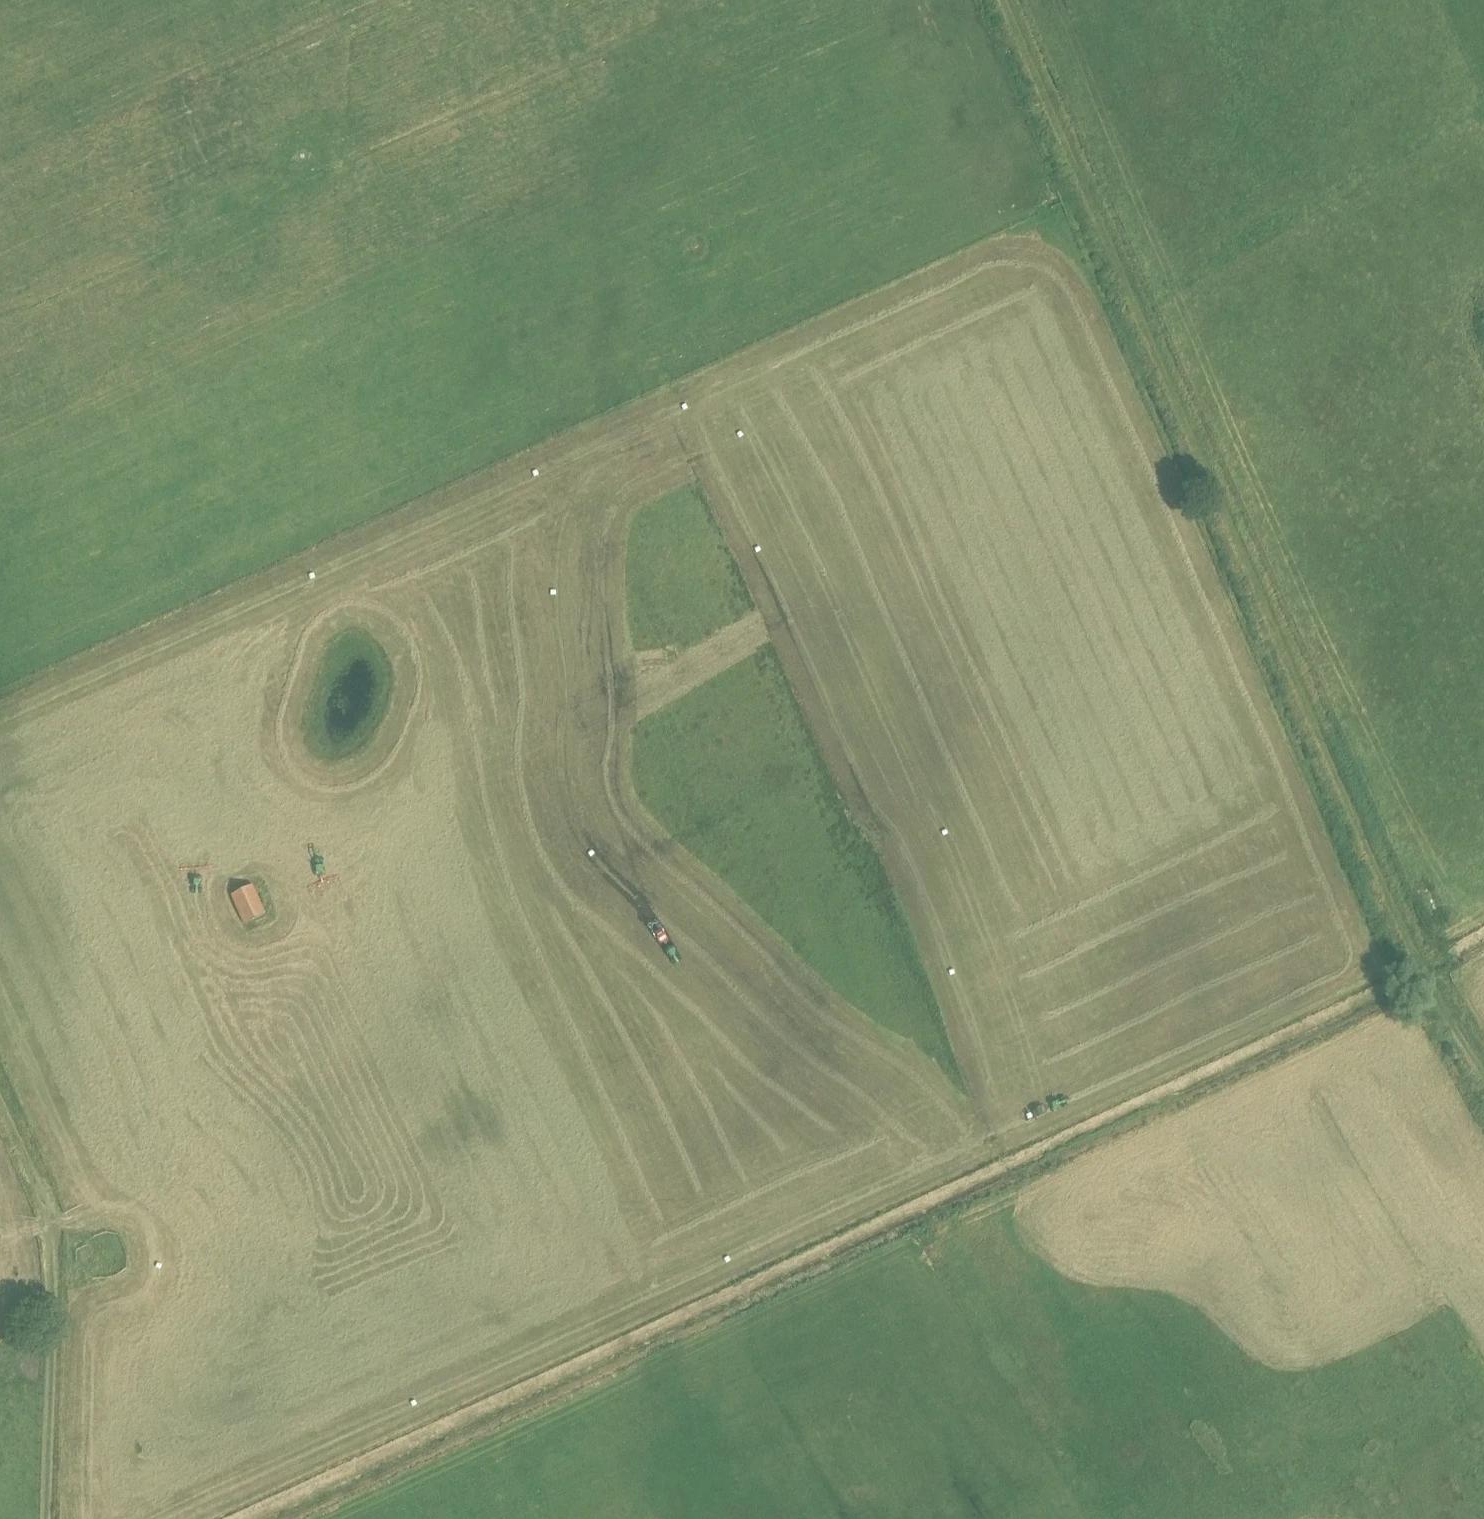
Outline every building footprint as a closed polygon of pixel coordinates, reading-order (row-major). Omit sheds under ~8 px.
[(236,922),(261,913),(250,882),(225,891),(236,922)]
